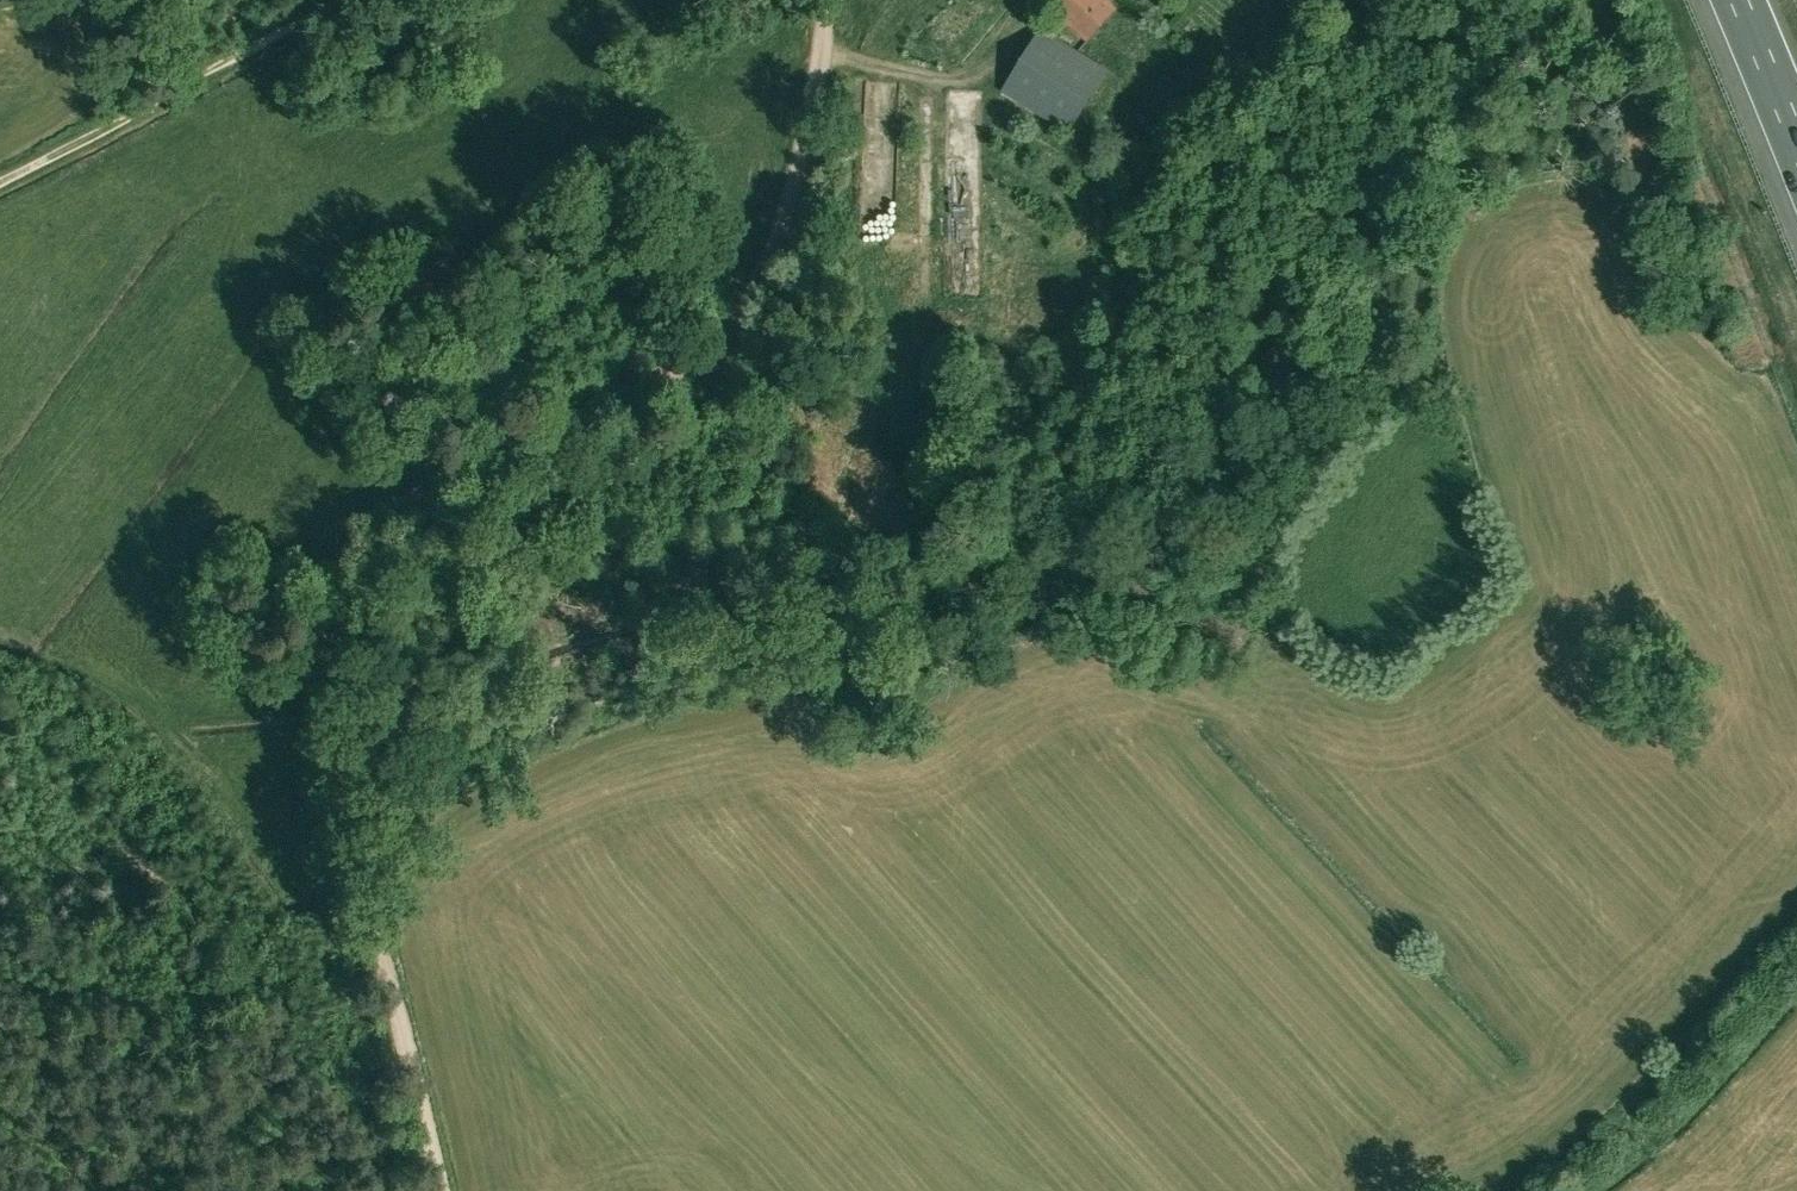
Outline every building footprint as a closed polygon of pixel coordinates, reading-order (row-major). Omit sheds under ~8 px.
[(1088,43),(1119,8),(1110,0),(1041,0),(1088,43)] [(1004,90),(1005,91),(1002,96),(1049,125),(1052,120),(1069,130),(1107,69),(1042,28),(1004,90)]
